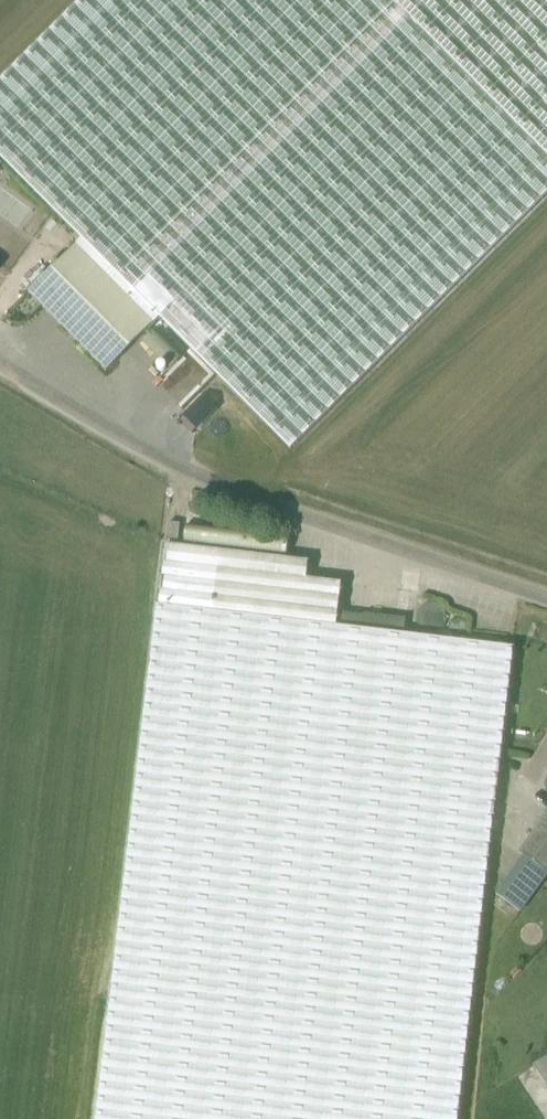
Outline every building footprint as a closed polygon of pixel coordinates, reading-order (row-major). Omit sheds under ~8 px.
[(76,246),(29,293),(107,371),(160,318),(291,449),(546,194),(546,0),(79,0),(0,79),(0,158),(82,240),(76,246)] [(16,250),(0,241),(0,276),(16,250)] [(178,541),(180,523),(169,522),(167,540),(178,541)] [(159,604),(97,1118),(457,1118),(514,647),(404,634),(406,618),(364,613),(364,615),(338,612),(341,582),(306,578),(308,561),(166,544),(159,604)] [(520,851),(525,854),(546,870),(546,814),(520,851)] [(534,1065),(546,1086),(546,1057),(534,1065)]
